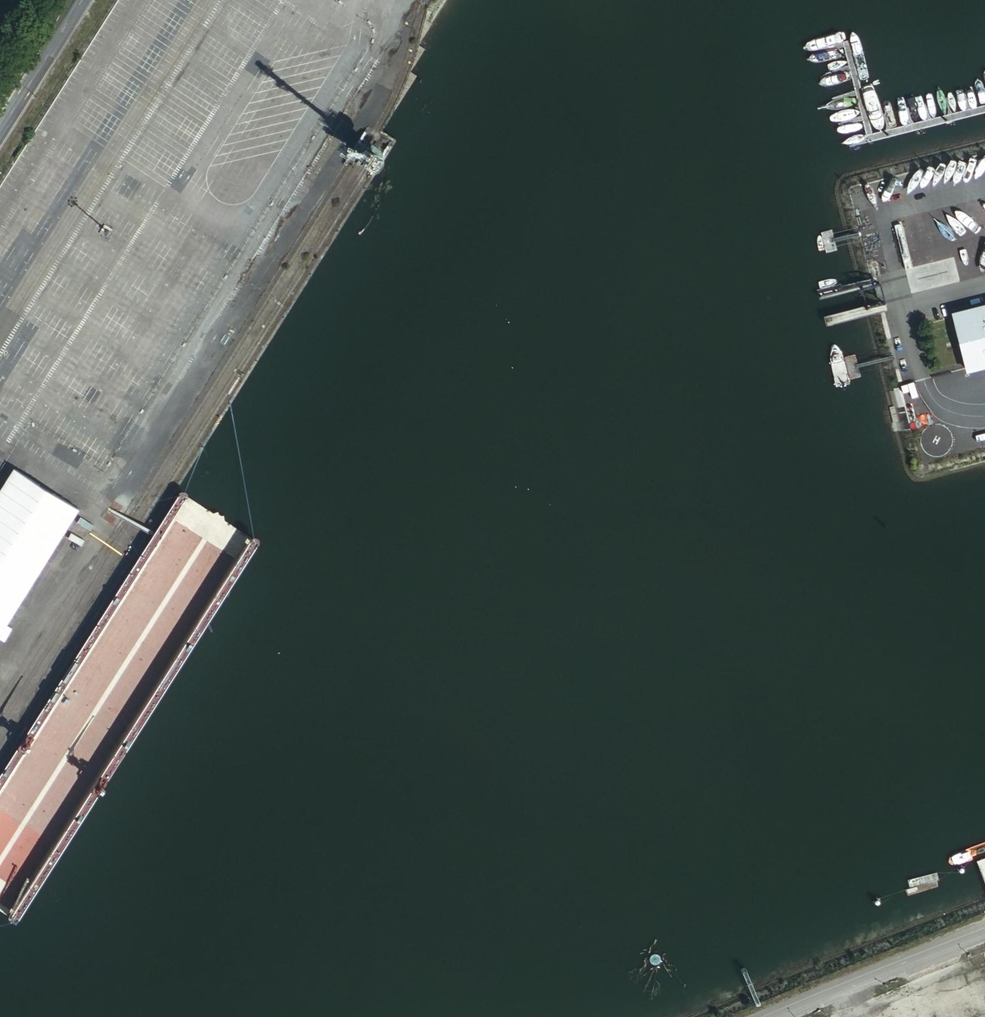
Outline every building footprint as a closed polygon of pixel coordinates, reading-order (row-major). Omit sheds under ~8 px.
[(221,77),(246,94),(265,67),(241,50),(221,77)] [(210,79),(176,139),(210,158),(228,127),(249,139),(265,110),(210,79)] [(82,274),(67,301),(103,322),(107,315),(92,306),(96,300),(84,293),(91,279),(82,274)] [(113,306),(119,293),(110,289),(107,296),(110,298),(107,303),(113,306)] [(951,312),(965,372),(984,367),(984,304),(951,312)] [(52,336),(61,341),(65,334),(72,339),(85,317),(69,307),(52,336)] [(14,468),(0,491),(0,637),(80,509),(14,468)]
